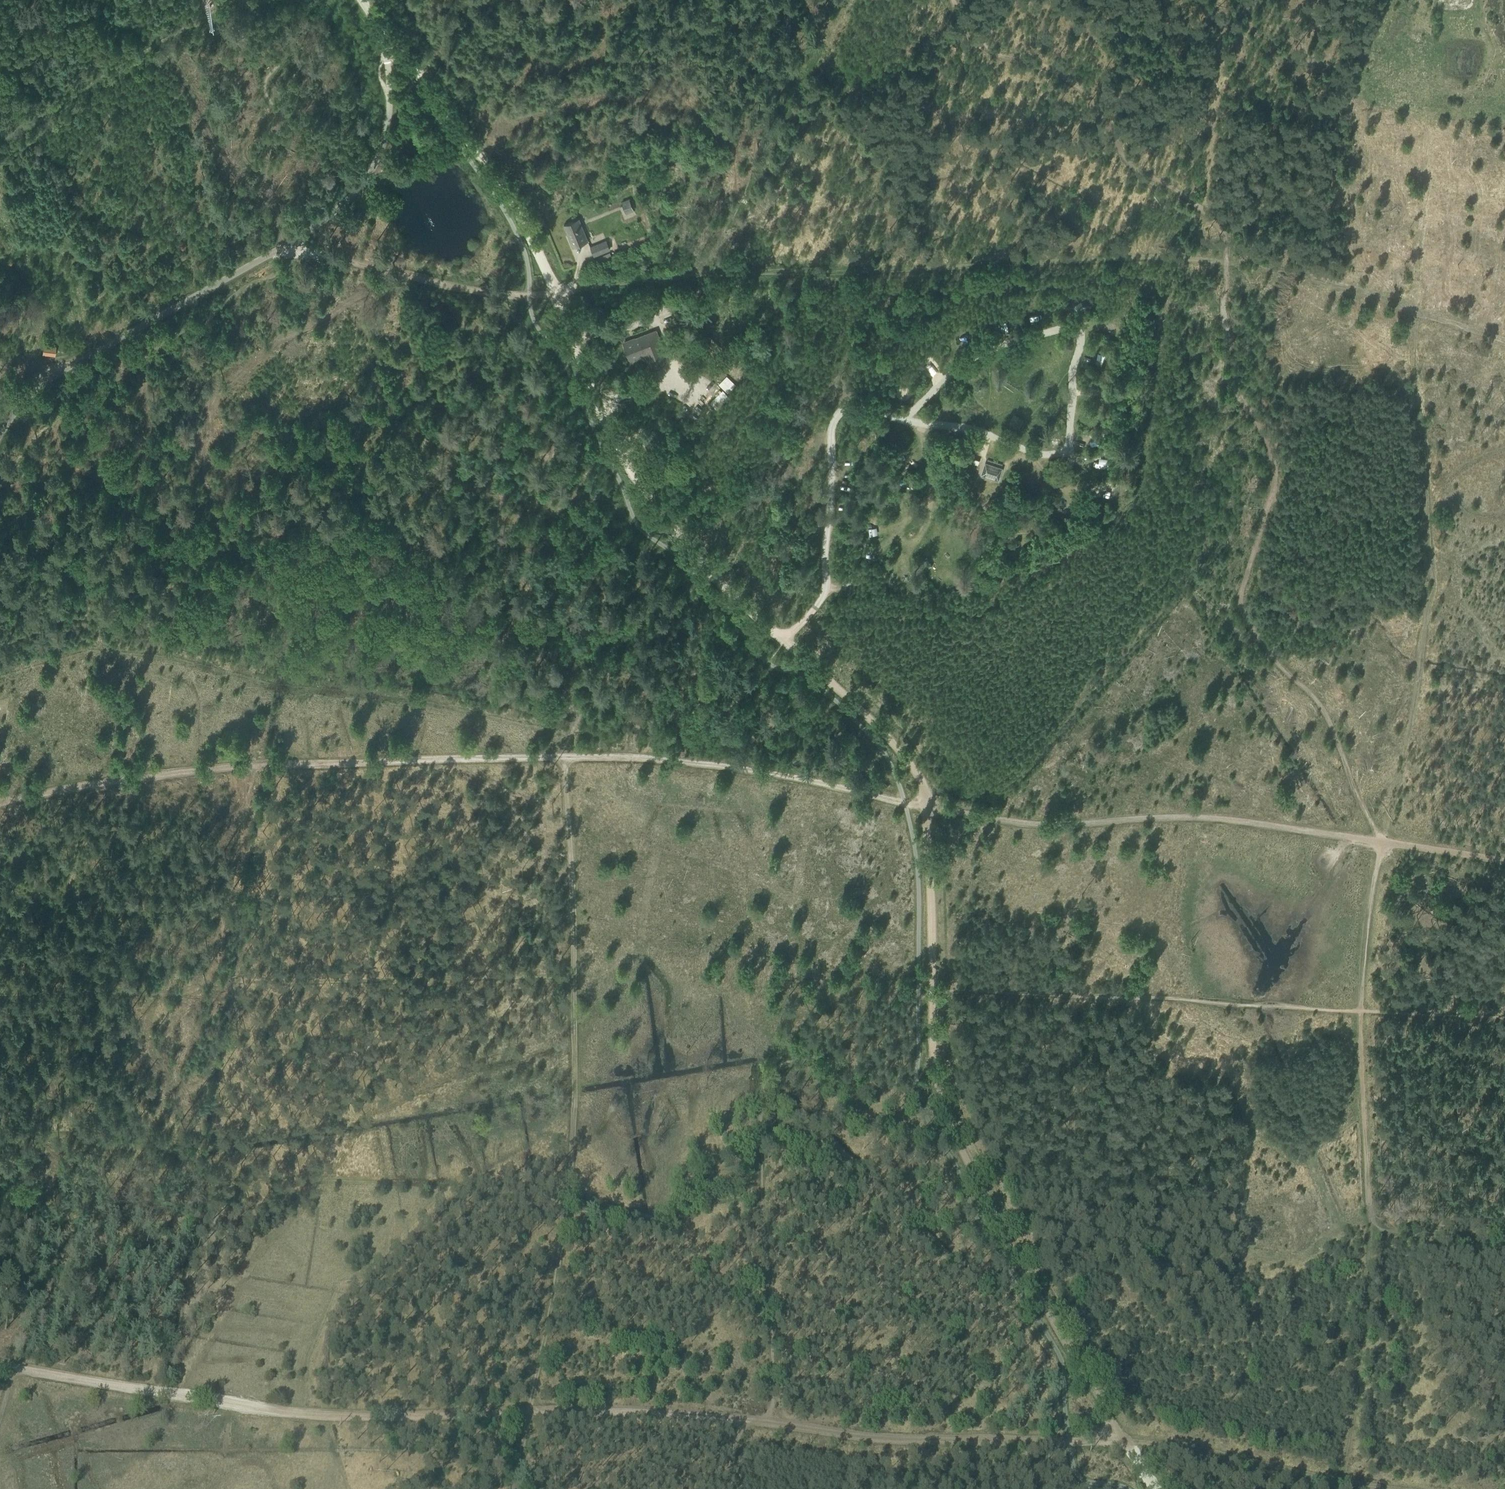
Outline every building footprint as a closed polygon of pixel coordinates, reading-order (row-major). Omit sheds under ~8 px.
[(629,199),(621,202),(626,214),(634,211),(629,199)] [(573,246),(587,240),(578,219),(564,225),(573,246)] [(606,242),(591,248),(593,254),(609,248),(606,242)] [(1004,327),(1009,321),(1002,315),(997,321),(1004,327)] [(669,362),(657,331),(635,339),(635,338),(623,343),(630,360),(645,354),(651,369),(669,362)] [(60,343),(47,343),(47,352),(60,352),(60,343)] [(726,391),(735,383),(727,375),(718,383),(726,391)] [(735,385),(726,392),(724,389),(709,400),(716,409),(740,391),(735,385)] [(1020,429),(1025,420),(1014,414),(1009,423),(1020,429)] [(1098,453),(1098,466),(1110,466),(1110,454),(1098,453)] [(1002,468),(984,462),(980,475),(998,481),(1002,468)]
